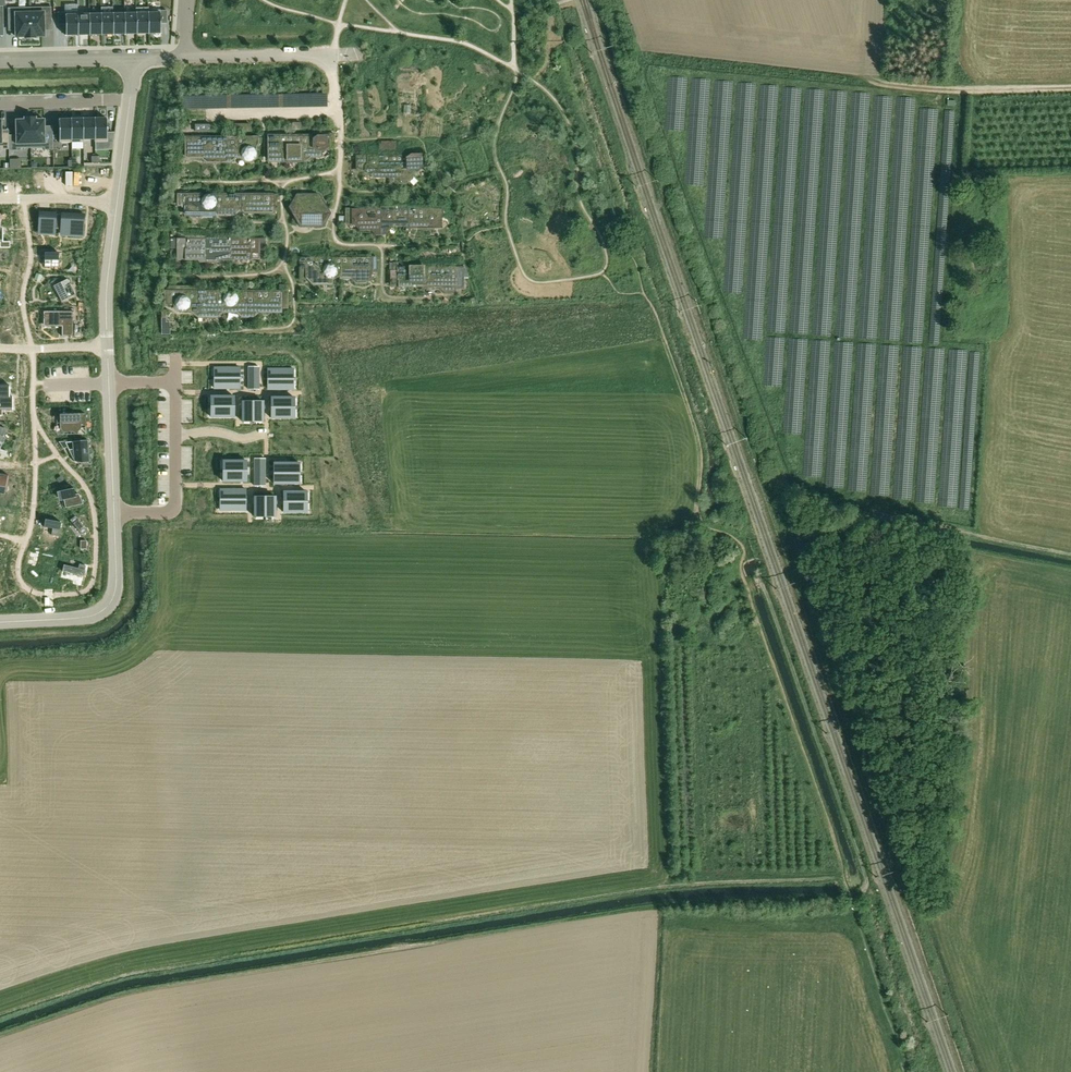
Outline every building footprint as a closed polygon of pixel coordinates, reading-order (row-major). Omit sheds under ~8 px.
[(30,7),(8,8),(8,22),(16,22),(16,31),(16,37),(25,37),(25,38),(30,38),(30,7)] [(51,7),(30,7),(30,38),(36,38),(36,36),(44,36),(44,31),(44,22),(52,21),(51,7)] [(149,8),(136,8),(136,13),(136,34),(137,34),(137,35),(137,34),(148,34),(149,34),(149,10),(149,8)] [(160,10),(149,10),(149,34),(161,33),(161,24),(167,24),(167,11),(160,11),(160,10)] [(78,12),(58,12),(58,24),(66,24),(66,36),(78,35),(78,36),(78,35),(79,35),(78,15),(78,12)] [(102,13),(101,13),(101,14),(101,35),(101,36),(102,36),(102,35),(113,35),(113,13),(113,14),(102,14),(102,13)] [(113,13),(113,35),(114,35),(125,34),(124,14),(113,14),(113,13)] [(125,13),(124,13),(124,14),(125,34),(125,35),(126,35),(126,34),(136,34),(136,13),(125,14),(125,13)] [(89,14),(78,15),(79,35),(90,35),(89,14)] [(90,14),(89,14),(90,35),(90,36),(90,35),(101,35),(101,14),(90,14)] [(209,96),(201,96),(202,116),(210,116),(209,96)] [(196,98),(184,98),(184,109),(195,108),(196,98)] [(16,135),(9,135),(9,149),(9,151),(17,151),(17,149),(32,148),(30,118),(24,118),(24,120),(16,120),(16,135)] [(36,118),(30,118),(32,148),(44,148),(44,150),(53,150),(53,134),(45,134),(44,126),(44,120),(36,120),(36,118)] [(94,118),(83,119),(84,139),(95,139),(94,118)] [(94,118),(95,139),(95,142),(107,141),(107,118),(94,118)] [(59,119),(59,143),(72,142),(71,119),(59,119)] [(71,119),(72,142),(84,142),(84,139),(83,119),(71,119)] [(0,147),(0,150),(9,149),(9,135),(9,132),(1,133),(1,130),(1,121),(0,121),(0,147)] [(301,161),(301,136),(268,136),(268,143),(273,143),(273,151),(269,151),(269,161),(301,161)] [(328,136),(301,136),(301,161),(304,161),(304,160),(306,160),(311,155),(318,155),(320,156),(320,151),(321,151),(323,151),(328,148),(328,147),(328,146),(328,136)] [(207,162),(224,162),(224,138),(186,138),(186,157),(202,157),(207,162)] [(255,138),(224,138),(224,162),(230,162),(235,157),(241,157),(241,158),(245,162),(251,162),(256,158),(256,149),(255,148),(255,138)] [(388,154),(356,155),(356,172),(366,172),(372,178),(389,178),(388,154)] [(400,183),(409,183),(415,176),(415,171),(417,171),(423,168),(423,156),(419,157),(419,154),(388,154),(389,178),(396,177),(400,183)] [(215,214),(215,195),(179,195),(179,206),(185,206),(185,214),(189,214),(191,217),(200,217),(202,214),(215,214)] [(239,195),(215,195),(215,214),(234,214),(239,209),(239,195)] [(277,195),(239,195),(239,209),(242,209),(244,212),(277,212),(277,195)] [(319,195),(297,195),(290,208),(297,220),(311,220),(315,226),(322,226),(326,220),(322,214),(326,208),(319,195)] [(408,226),(408,208),(381,209),(381,213),(381,216),(381,224),(381,234),(381,235),(384,235),(384,230),(389,230),(393,226),(408,226)] [(442,208),(408,208),(408,226),(410,228),(436,228),(439,226),(441,224),(442,224),(442,208)] [(375,235),(381,235),(381,234),(381,224),(381,216),(381,213),(381,209),(345,209),(345,225),(354,225),(359,230),(370,230),(375,235)] [(39,212),(38,226),(40,225),(41,226),(43,226),(45,227),(46,228),(47,230),(55,230),(55,229),(56,229),(56,222),(61,222),(61,214),(56,214),(56,212),(39,212)] [(56,222),(56,229),(83,230),(84,214),(61,213),(61,214),(61,222),(56,222)] [(203,262),(203,238),(177,238),(177,248),(177,259),(196,259),(198,262),(203,262)] [(228,238),(203,238),(203,262),(214,262),(216,259),(228,259),(228,238)] [(259,238),(228,238),(228,259),(259,259),(259,250),(259,245),(259,238)] [(45,253),(45,267),(59,267),(59,253),(45,253)] [(339,275),(339,257),(306,257),(306,263),(306,268),(300,269),(300,278),(308,278),(309,279),(313,283),(331,283),(331,278),(333,278),(337,275),(339,275)] [(371,257),(339,257),(339,275),(339,276),(340,276),(340,277),(351,277),(356,282),(365,282),(371,277),(371,257)] [(464,266),(425,267),(425,285),(427,287),(427,288),(440,288),(440,287),(444,292),(450,292),(455,287),(464,287),(464,278),(464,272),(464,266)] [(391,285),(425,285),(425,267),(402,267),(400,267),(399,268),(398,269),(398,270),(398,278),(391,278),(391,285)] [(67,279),(55,286),(63,302),(75,294),(67,279)] [(273,311),(273,307),(281,307),(287,307),(288,285),(280,285),(280,292),(247,291),(247,316),(249,316),(253,316),(258,311),(270,311),(273,311)] [(197,311),(197,291),(187,291),(187,287),(176,287),(175,291),(165,291),(165,305),(175,305),(175,308),(179,311),(182,311),(197,311)] [(222,291),(197,291),(197,311),(197,316),(200,316),(217,316),(222,311),(222,291)] [(247,291),(222,291),(222,311),(237,311),(242,316),(247,316),(247,291)] [(73,336),(74,312),(44,312),(44,313),(45,313),(45,325),(61,325),(61,336),(73,336)] [(248,366),(248,389),(259,389),(259,366),(248,366)] [(214,368),(214,377),(240,377),(240,368),(214,368)] [(267,369),(267,378),(294,378),(294,369),(267,369)] [(214,379),(214,388),(240,388),(240,379),(214,379)] [(268,380),(268,389),(294,389),(294,380),(268,380)] [(9,397),(9,385),(0,385),(0,397),(9,397)] [(210,397),(210,406),(234,406),(234,396),(210,397)] [(2,410),(12,410),(12,397),(13,397),(9,397),(0,397),(0,410),(2,410)] [(271,398),(271,407),(295,407),(295,398),(271,398)] [(243,401),(243,422),(252,422),(252,401),(243,401)] [(253,401),(254,422),(263,422),(262,401),(253,401)] [(210,407),(210,417),(234,416),(234,407),(210,407)] [(271,408),(271,418),(295,418),(295,408),(271,408)] [(60,414),(60,429),(63,432),(78,431),(81,428),(81,426),(85,426),(85,414),(60,414)] [(72,449),(68,449),(74,461),(82,461),(82,460),(89,459),(87,441),(82,442),(82,441),(72,442),(72,449)] [(255,485),(255,486),(265,486),(265,458),(255,458),(255,485)] [(222,461),(222,470),(247,470),(247,461),(222,461)] [(273,463),(273,472),(299,472),(299,463),(273,463)] [(247,472),(222,472),(222,481),(247,481),(247,472)] [(274,474),(274,483),(299,483),(299,474),(274,474)] [(65,507),(70,507),(83,504),(78,493),(75,494),(74,488),(62,491),(64,501),(65,507)] [(220,490),(220,498),(246,499),(246,490),(220,490)] [(283,492),(283,501),(307,501),(307,492),(283,492)] [(255,496),(255,517),(264,517),(264,496),(255,496)] [(266,496),(266,517),(274,517),(274,496),(266,496)] [(220,501),(220,510),(246,509),(246,500),(220,501)] [(283,502),(283,511),(306,512),(306,503),(283,502)] [(76,516),(70,520),(83,536),(88,532),(76,516)] [(45,519),(44,527),(52,529),(51,535),(59,536),(61,522),(45,519)] [(64,565),(62,571),(84,577),(85,570),(86,565),(80,564),(78,568),(64,565)]
